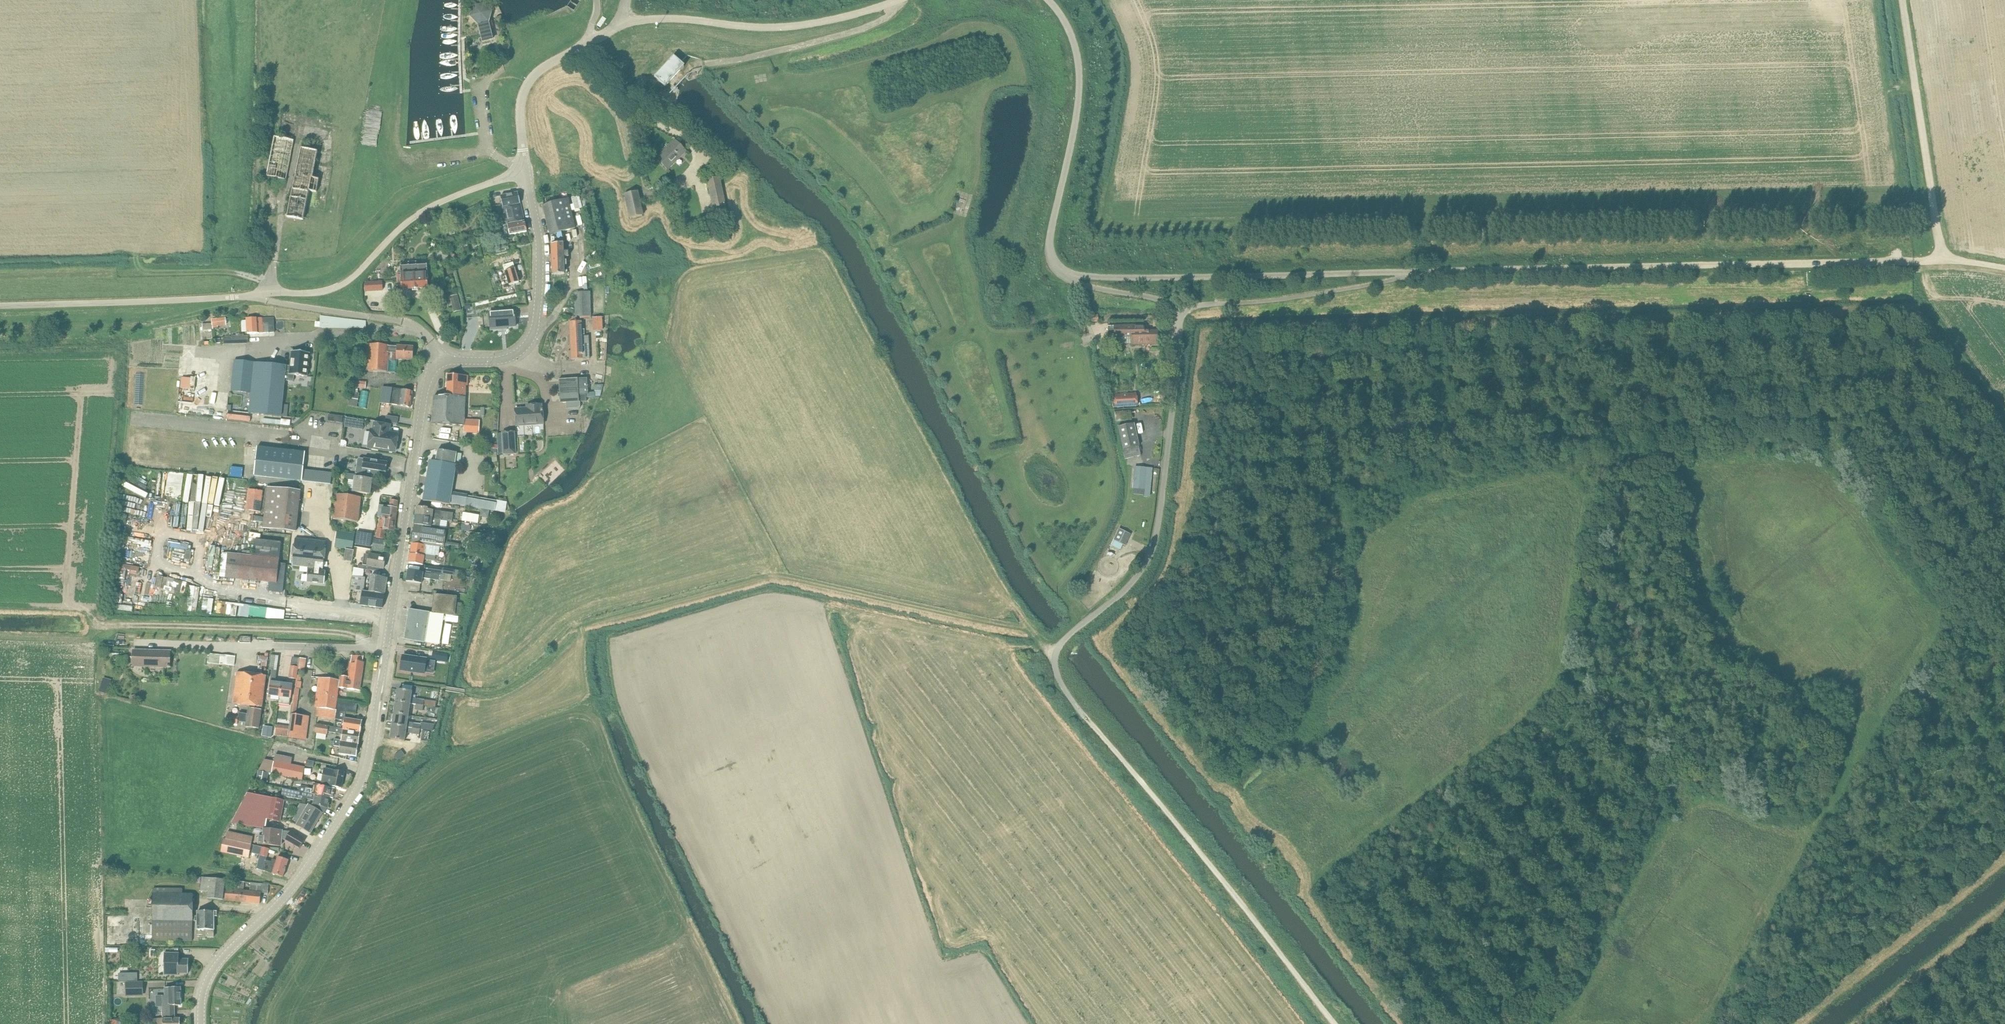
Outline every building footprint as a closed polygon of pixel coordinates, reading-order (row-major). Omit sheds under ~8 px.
[(482,42),(492,40),(488,22),(491,12),(484,5),(474,7),(471,17),(478,24),(482,42)] [(665,87),(684,66),(674,56),(654,77),(665,87)] [(286,180),(294,140),(274,137),(267,176),(286,180)] [(667,170),(685,151),(675,141),(657,159),(667,170)] [(316,192),(319,179),(312,178),(317,151),(301,148),(289,207),(286,217),(303,220),(305,211),(309,191),(316,192)] [(712,210),(726,207),(720,178),(706,180),(712,210)] [(630,221),(643,218),(637,192),(624,195),(630,221)] [(524,221),(518,193),(500,197),(506,221),(511,220),(511,224),(524,221)] [(577,194),(581,208),(586,206),(582,193),(577,194)] [(550,235),(562,232),(575,229),(568,199),(553,203),(543,205),(550,235)] [(504,237),(510,236),(527,232),(524,221),(511,224),(502,226),(504,237)] [(499,246),(494,248),(496,256),(509,252),(507,244),(506,245),(505,241),(498,242),(499,246)] [(564,252),(563,243),(551,244),(552,275),(567,274),(566,261),(564,261),(564,257),(569,257),(569,252),(564,252)] [(515,269),(513,263),(503,265),(505,271),(500,273),(504,286),(509,284),(509,285),(519,282),(515,269)] [(428,288),(427,265),(400,266),(401,275),(398,275),(399,284),(401,284),(401,289),(428,288)] [(372,291),(389,290),(388,281),(371,282),(372,291)] [(575,317),(591,317),(590,292),(574,293),(575,317)] [(454,313),(461,311),(457,295),(450,297),(454,313)] [(490,331),(499,330),(499,328),(516,327),(514,311),(489,313),(490,331)] [(247,334),(274,333),(274,317),(246,319),(247,334)] [(602,317),(592,318),(593,331),(603,330),(602,317)] [(202,328),(212,328),(226,326),(225,318),(216,319),(211,319),(212,324),(202,325),(202,328)] [(581,337),(581,321),(570,322),(571,360),(582,359),(582,360),(589,360),(588,336),(581,337)] [(1144,331),(1144,326),(1108,326),(1108,344),(1132,344),(1132,345),(1158,344),(1158,331),(1144,331)] [(231,337),(231,339),(223,339),(223,345),(246,344),(246,336),(231,337)] [(397,347),(389,346),(369,345),(368,359),(362,358),(361,371),(368,371),(387,372),(388,352),(397,353),(396,360),(413,361),(413,347),(397,346),(397,347)] [(307,377),(309,353),(291,351),(290,367),(285,366),(283,380),(293,381),(294,376),(307,377)] [(233,371),(231,391),(247,393),(246,400),(250,400),(248,413),(280,417),(280,409),(281,404),(283,380),(285,366),(234,361),(233,371)] [(433,397),(432,424),(441,425),(464,426),(464,420),(466,385),(467,385),(468,376),(448,376),(447,397),(443,397),(433,397)] [(570,398),(586,397),(586,395),(588,394),(588,388),(591,388),(590,378),(577,378),(569,379),(570,398)] [(570,398),(569,379),(558,380),(560,403),(566,403),(567,409),(580,408),(580,402),(587,401),(586,397),(570,398)] [(365,391),(366,382),(357,382),(357,387),(352,387),(352,392),(359,393),(361,393),(358,406),(365,408),(367,391),(365,391)] [(410,407),(412,392),(382,387),(380,403),(395,405),(410,407)] [(350,392),(348,406),(357,407),(359,393),(352,392),(350,392)] [(1137,393),(1114,395),(1115,408),(1138,407),(1138,406),(1137,398),(1137,393)] [(541,408),(541,405),(527,406),(527,409),(515,410),(515,420),(516,426),(544,424),(542,408),(541,408)] [(397,424),(398,418),(386,416),(385,422),(397,424)] [(331,418),(330,435),(343,436),(344,419),(331,418)] [(1124,459),(1131,458),(1141,456),(1134,423),(1117,427),(1124,459)] [(395,452),(398,435),(388,433),(389,426),(374,424),(370,448),(395,452)] [(504,455),(516,454),(514,432),(502,433),(504,455)] [(330,484),(332,473),(303,470),(305,453),(257,448),(254,476),(330,484)] [(438,450),(436,462),(454,465),(456,453),(438,450)] [(359,458),(357,459),(355,473),(379,477),(380,471),(386,472),(387,462),(364,459),(359,458)] [(460,466),(454,465),(436,462),(429,461),(423,501),(449,505),(450,504),(451,492),(455,471),(459,471),(460,466)] [(1133,488),(1144,489),(1143,496),(1148,497),(1152,469),(1146,469),(1146,468),(1136,467),(1135,467),(1133,488)] [(181,498),(184,474),(168,473),(166,496),(181,498)] [(347,473),(346,480),(355,481),(354,492),(370,494),(372,480),(356,478),(357,475),(347,473)] [(142,477),(140,482),(151,487),(153,482),(142,477)] [(261,512),(264,491),(248,489),(245,510),(261,512)] [(296,532),(300,492),(267,489),(263,529),(296,532)] [(451,492),(450,504),(505,513),(507,503),(467,496),(468,495),(451,492)] [(358,523),(361,498),(337,495),(334,520),(358,523)] [(182,498),(182,506),(190,505),(190,498),(182,498)] [(397,508),(397,506),(398,501),(390,500),(389,506),(379,505),(377,517),(380,518),(380,517),(396,519),(397,508)] [(151,501),(148,512),(159,515),(162,504),(151,501)] [(428,508),(417,507),(416,516),(426,518),(432,519),(435,520),(440,520),(441,519),(452,521),(453,514),(428,510),(428,508)] [(479,516),(463,513),(462,520),(478,523),(479,516)] [(416,516),(414,525),(439,528),(440,523),(440,520),(435,520),(432,519),(426,518),(416,516)] [(394,532),(396,519),(380,517),(380,518),(378,529),(377,538),(383,539),(384,530),(394,532)] [(413,534),(412,544),(425,545),(439,547),(444,548),(450,549),(451,543),(444,543),(445,539),(446,529),(439,528),(414,525),(413,534)] [(1123,545),(1129,533),(1119,529),(1114,540),(1123,545)] [(337,531),(334,547),(352,550),(355,534),(337,531)] [(357,533),(355,547),(361,548),(363,534),(357,533)] [(123,534),(120,540),(129,544),(132,538),(123,534)] [(134,545),(159,549),(160,543),(135,539),(134,545)] [(323,570),(325,543),(295,539),(292,567),(312,569),(311,571),(308,570),(307,582),(324,584),(325,572),(317,571),(317,569),(323,570)] [(384,553),(385,544),(382,543),(382,540),(374,539),(373,541),(372,550),(384,553)] [(226,573),(225,578),(243,580),(245,580),(257,582),(269,583),(268,591),(283,593),(286,564),(279,563),(281,543),(255,540),(253,557),(228,554),(227,558),(226,573)] [(412,544),(409,563),(423,565),(424,554),(438,556),(439,547),(425,545),(412,544)] [(354,551),(351,551),(346,550),(345,561),(352,562),(354,551)] [(385,557),(369,554),(369,556),(364,555),(362,565),(358,565),(358,568),(364,569),(370,571),(373,571),(380,572),(381,569),(383,569),(385,557)] [(453,576),(454,570),(424,565),(423,572),(453,576)] [(357,568),(354,568),(352,576),(362,577),(364,569),(358,568),(357,568)] [(431,574),(423,573),(408,570),(406,582),(422,584),(423,577),(439,580),(439,579),(444,580),(444,576),(431,574)] [(384,594),(387,578),(379,577),(380,572),(373,571),(369,592),(384,594)] [(186,575),(184,582),(193,585),(195,578),(186,575)] [(365,578),(362,577),(352,576),(351,589),(364,591),(365,578)] [(211,590),(211,581),(201,581),(201,590),(211,590)] [(384,594),(369,592),(363,591),(360,605),(382,608),(384,594)] [(210,594),(209,605),(219,606),(221,595),(210,594)] [(461,615),(462,603),(456,603),(456,598),(434,595),(432,613),(454,616),(455,615),(461,615)] [(273,613),(274,603),(246,600),(245,610),(273,613)] [(425,642),(428,622),(430,613),(409,609),(404,639),(425,642)] [(169,667),(170,662),(170,652),(133,651),(133,661),(132,666),(169,667)] [(433,651),(432,659),(439,660),(440,652),(433,651)] [(235,656),(208,654),(207,664),(218,665),(234,666),(235,656)] [(270,680),(268,695),(279,697),(278,704),(279,704),(282,680),(281,680),(281,683),(275,682),(277,670),(277,671),(277,668),(279,658),(279,656),(272,655),(272,657),(270,667),(270,670),(272,670),(270,680)] [(401,670),(424,674),(426,659),(403,655),(401,670)] [(297,679),(297,675),(298,667),(299,658),(292,657),(291,666),(290,666),(289,678),(296,679),(297,679)] [(359,691),(363,663),(356,662),(356,663),(356,665),(350,664),(349,678),(339,677),(339,680),(322,678),(321,688),(317,716),(317,717),(335,720),(336,710),(335,709),(338,688),(349,689),(359,691)] [(262,708),(266,676),(237,672),(233,704),(262,708)] [(300,682),(301,676),(297,675),(297,679),(296,679),(291,714),(289,726),(288,737),(288,739),(306,741),(309,717),(296,715),(299,689),(301,689),(302,682),(300,682)] [(289,705),(290,698),(292,685),(285,684),(286,681),(282,680),(279,704),(289,705)] [(398,689),(396,702),(410,704),(416,705),(416,699),(411,698),(412,691),(408,691),(402,690),(398,689)] [(356,714),(357,704),(338,701),(336,710),(335,720),(344,721),(343,728),(361,731),(362,721),(345,718),(346,712),(356,714)] [(396,702),(394,714),(408,716),(410,704),(396,702)] [(258,729),(261,710),(248,708),(247,714),(239,713),(238,717),(227,715),(225,722),(237,724),(238,722),(246,723),(245,727),(258,729)] [(394,714),(392,725),(412,728),(413,723),(407,722),(408,716),(394,714)] [(289,726),(276,725),(274,736),(288,737),(289,726)] [(343,729),(329,726),(316,725),(315,733),(327,735),(327,732),(340,734),(339,738),(341,738),(341,740),(339,740),(339,741),(358,744),(361,731),(343,728),(343,729)] [(392,725),(390,739),(405,742),(406,732),(411,733),(412,728),(392,725)] [(428,742),(429,732),(423,731),(421,741),(428,742)] [(358,744),(339,741),(339,740),(334,739),(334,741),(332,741),(331,748),(333,748),(333,746),(340,747),(339,754),(356,757),(358,744)] [(398,760),(405,755),(401,750),(394,755),(398,760)] [(396,770),(412,759),(409,755),(394,766),(396,770)] [(274,762),(265,760),(258,771),(260,772),(268,773),(272,774),(302,780),(305,767),(274,761),(274,762)] [(324,769),(321,784),(340,788),(343,773),(324,769)] [(266,785),(267,780),(268,773),(260,772),(258,783),(266,785)] [(313,789),(306,788),(300,787),(299,791),(305,793),(330,798),(332,788),(321,786),(321,785),(314,784),(313,789)] [(328,808),(330,798),(305,793),(299,791),(283,788),(282,796),(299,799),(304,800),(304,798),(305,799),(314,801),(313,804),(315,805),(313,808),(322,813),(324,814),(328,808)] [(279,823),(284,801),(247,794),(232,822),(263,829),(263,830),(264,830),(264,829),(266,820),(279,823)] [(313,808),(309,805),(297,825),(310,833),(322,813),(313,808)] [(283,830),(264,829),(264,830),(263,830),(262,835),(259,835),(258,845),(282,847),(282,840),(285,840),(300,849),(305,840),(290,832),(283,831),(283,830)] [(227,832),(226,839),(232,841),(251,844),(253,838),(227,832)] [(252,846),(224,840),(221,851),(250,858),(252,846)] [(263,848),(253,846),(252,854),(261,856),(257,869),(283,877),(288,860),(278,856),(276,861),(272,860),(271,862),(267,861),(268,857),(269,849),(263,848)] [(223,900),(225,880),(202,877),(200,891),(208,892),(207,898),(223,900)] [(243,891),(244,882),(239,882),(239,884),(232,883),(231,889),(226,888),(224,901),(242,902),(243,891)] [(268,894),(269,885),(250,883),(249,892),(243,891),(242,902),(260,904),(261,893),(268,894)] [(197,917),(193,917),(193,896),(182,896),(182,890),(153,890),(152,941),(192,941),(193,922),(197,922),(197,936),(202,936),(202,939),(206,939),(206,937),(214,937),(214,912),(197,912),(197,917)] [(178,953),(164,953),(164,975),(179,975),(179,973),(189,972),(188,958),(178,959),(178,953)] [(144,981),(126,981),(126,995),(135,995),(144,995),(144,990),(144,981)] [(180,1006),(180,988),(164,988),(164,997),(162,997),(156,997),(157,1006),(163,1006),(163,1016),(174,1016),(174,1006),(180,1006)]
